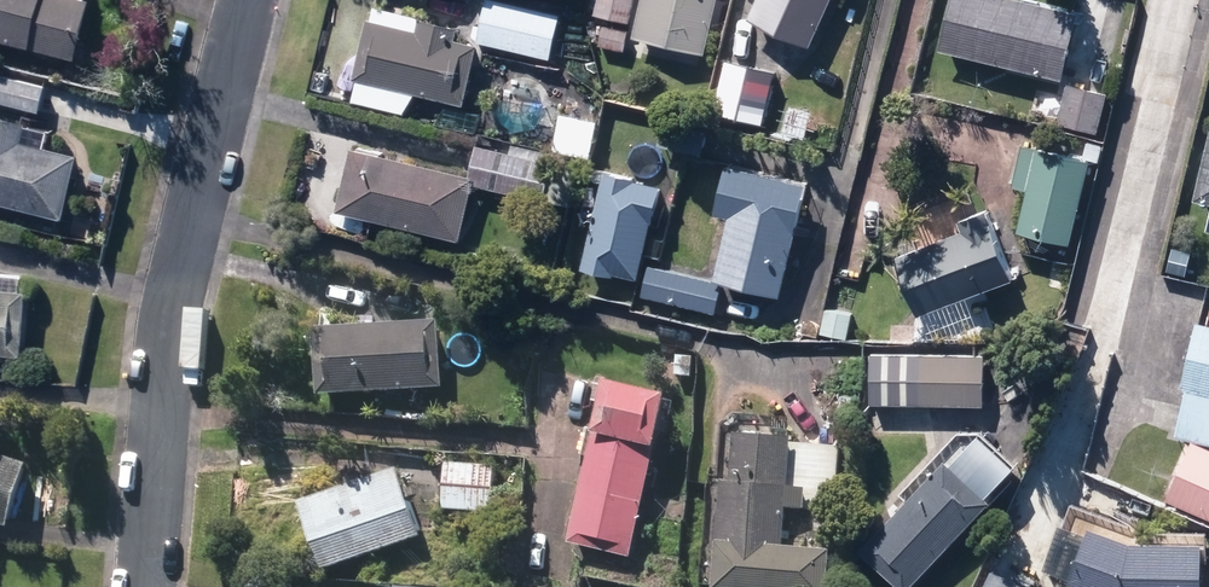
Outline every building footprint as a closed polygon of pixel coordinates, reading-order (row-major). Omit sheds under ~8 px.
[(75,60),(88,3),(84,2),(84,0),(0,0),(0,42),(75,60)] [(549,60),(559,15),(492,0),(485,0),(476,44),(549,60)] [(629,26),(635,0),(597,0),(593,17),(629,26)] [(700,54),(713,0),(641,0),(632,39),(700,54)] [(807,50),(831,0),(753,0),(744,20),(807,50)] [(1062,81),(1078,16),(1012,0),(950,0),(938,53),(1062,81)] [(352,104),(404,117),(409,94),(463,106),(476,47),(455,42),(458,30),(374,12),(371,23),(366,22),(353,81),(357,82),(352,104)] [(598,49),(623,54),(627,34),(602,29),(598,49)] [(715,118),(762,127),(773,73),(727,63),(715,118)] [(39,113),(45,89),(0,78),(0,103),(39,113)] [(1058,129),(1097,137),(1106,97),(1066,89),(1058,129)] [(494,124),(514,136),(537,130),(550,110),(488,100),(494,124)] [(783,138),(808,139),(809,117),(784,115),(783,138)] [(554,156),(591,162),(597,122),(560,116),(554,156)] [(62,219),(78,157),(20,143),(25,126),(0,120),(0,204),(62,219)] [(1208,205),(1208,141),(1194,202),(1208,205)] [(1016,233),(1069,246),(1090,163),(1022,146),(1012,188),(1027,192),(1016,233)] [(337,214),(458,243),(471,187),(542,204),(542,202),(551,167),(475,148),(468,179),(353,151),(337,214)] [(728,219),(714,283),(722,285),(780,297),(805,186),(724,168),(714,216),(728,219)] [(581,271),(638,284),(661,186),(604,173),(581,271)] [(894,257),(917,318),(1012,281),(986,213),(930,236),(932,242),(894,257)] [(65,237),(86,243),(89,227),(69,222),(65,237)] [(722,285),(714,283),(648,268),(642,297),(715,313),(722,285)] [(22,359),(27,293),(0,291),(0,357),(22,359)] [(819,337),(847,341),(851,317),(824,312),(819,337)] [(1208,447),(1208,327),(1197,324),(1181,392),(1186,393),(1175,439),(1208,447)] [(313,333),(317,400),(442,392),(438,326),(313,333)] [(897,346),(914,346),(914,329),(897,329),(897,346)] [(867,407),(908,408),(908,347),(882,347),(882,364),(868,363),(867,407)] [(917,408),(983,408),(984,357),(918,357),(917,408)] [(674,379),(691,380),(692,359),(675,359),(674,379)] [(568,547),(629,560),(665,400),(604,387),(568,547)] [(797,533),(807,534),(811,534),(811,535),(827,536),(828,516),(836,516),(840,451),(789,448),(789,444),(734,441),(731,487),(719,486),(713,586),(827,586),(829,555),(783,551),(785,512),(798,513),(797,533)] [(1208,520),(1208,453),(1191,446),(1167,502),(1208,520)] [(7,528),(26,470),(0,461),(0,526),(7,528)] [(897,586),(910,586),(990,504),(945,461),(860,552),(897,586)] [(441,512),(493,516),(495,470),(444,467),(441,512)] [(299,506),(323,574),(419,541),(395,472),(299,506)] [(1200,545),(1130,545),(1090,529),(1075,564),(1061,559),(1055,576),(1070,582),(1068,586),(1200,586),(1200,545)] [(991,573),(984,586),(1020,586),(991,573)]
